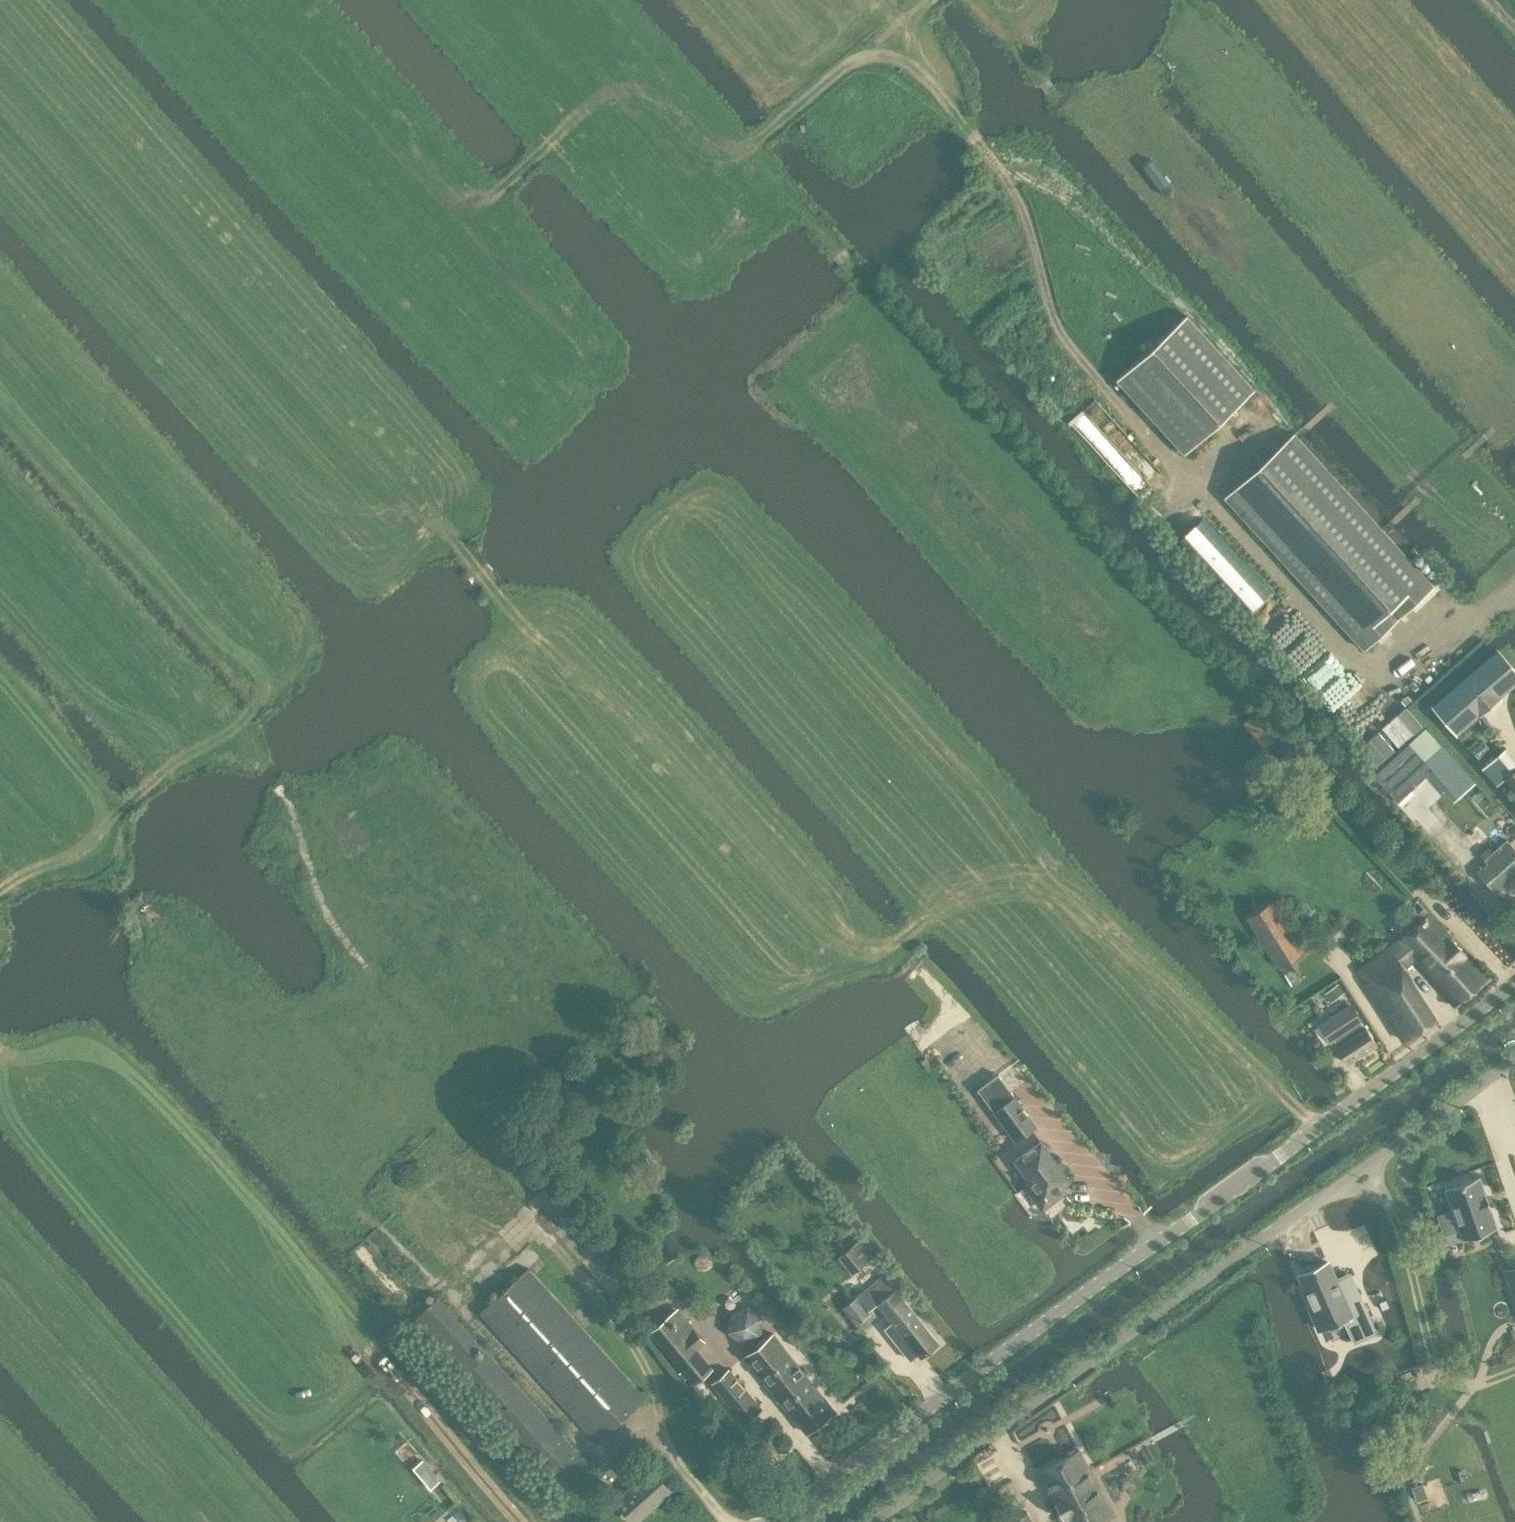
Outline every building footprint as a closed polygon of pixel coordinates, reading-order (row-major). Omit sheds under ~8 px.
[(1186,315),(1117,378),(1185,452),(1254,388),(1186,315)] [(1364,648),(1433,585),(1294,432),(1225,496),(1364,648)] [(1432,704),(1456,734),(1514,684),(1514,669),(1497,649),(1432,704)] [(1408,741),(1425,759),(1439,745),(1423,728),(1408,741)] [(1407,742),(1373,776),(1397,800),(1432,768),(1407,742)] [(1490,767),(1501,780),(1502,778),(1514,767),(1514,761),(1507,752),(1490,767)] [(1502,778),(1514,792),(1514,767),(1502,778)] [(1496,891),(1514,875),(1514,849),(1507,840),(1485,859),(1488,862),(1478,871),(1496,891)] [(1278,967),(1304,950),(1272,899),(1246,916),(1278,967)] [(1454,1003),(1487,975),(1431,911),(1358,970),(1403,1039),(1435,1016),(1402,965),(1413,957),(1454,1003)] [(1335,1019),(1322,1028),(1330,1040),(1333,1038),(1336,1044),(1348,1062),(1377,1043),(1366,1025),(1365,1025),(1353,1008),(1335,1019)] [(999,1073),(978,1088),(994,1110),(1015,1095),(999,1073)] [(1036,1125),(1015,1095),(994,1110),(1015,1140),(1036,1125)] [(1041,1141),(1015,1159),(1031,1181),(1025,1185),(1042,1208),(1066,1191),(1061,1185),(1069,1179),(1061,1170),(1064,1167),(1065,1163),(1063,1160),(1057,1164),(1041,1141)] [(1452,1209),(1438,1214),(1445,1234),(1459,1229),(1463,1238),(1496,1226),(1479,1175),(1445,1187),(1452,1209)] [(853,1243),(839,1255),(853,1272),(867,1260),(853,1243)] [(1376,1331),(1357,1286),(1343,1292),(1336,1276),(1329,1259),(1298,1273),(1311,1303),(1307,1305),(1318,1329),(1343,1318),(1353,1341),(1376,1331)] [(1505,1269),(1514,1300),(1514,1266),(1505,1269)] [(515,1279),(480,1311),(597,1441),(646,1397),(529,1268),(529,1267),(515,1279)] [(866,1289),(858,1295),(869,1310),(878,1303),(892,1321),(885,1327),(910,1359),(918,1353),(921,1356),(939,1341),(885,1274),(866,1289)] [(857,1294),(842,1306),(857,1325),(872,1313),(869,1310),(858,1295),(857,1294)] [(669,1314),(650,1330),(677,1362),(695,1347),(705,1339),(695,1328),(686,1336),(669,1314)] [(809,1336),(807,1334),(798,1324),(787,1335),(797,1346),(809,1336)] [(835,1410),(774,1333),(746,1355),(807,1432),(835,1410)] [(488,1352),(460,1377),(561,1490),(589,1465),(488,1352)] [(729,1367),(711,1382),(744,1423),(762,1407),(729,1367)] [(1065,1521),(1103,1521),(1115,1516),(1079,1449),(1038,1472),(1065,1521)] [(625,1491),(614,1501),(633,1521),(637,1521),(673,1489),(652,1467),(643,1458),(626,1474),(635,1483),(625,1491)] [(1027,1511),(1013,1518),(1015,1521),(1033,1521),(1027,1511)]
